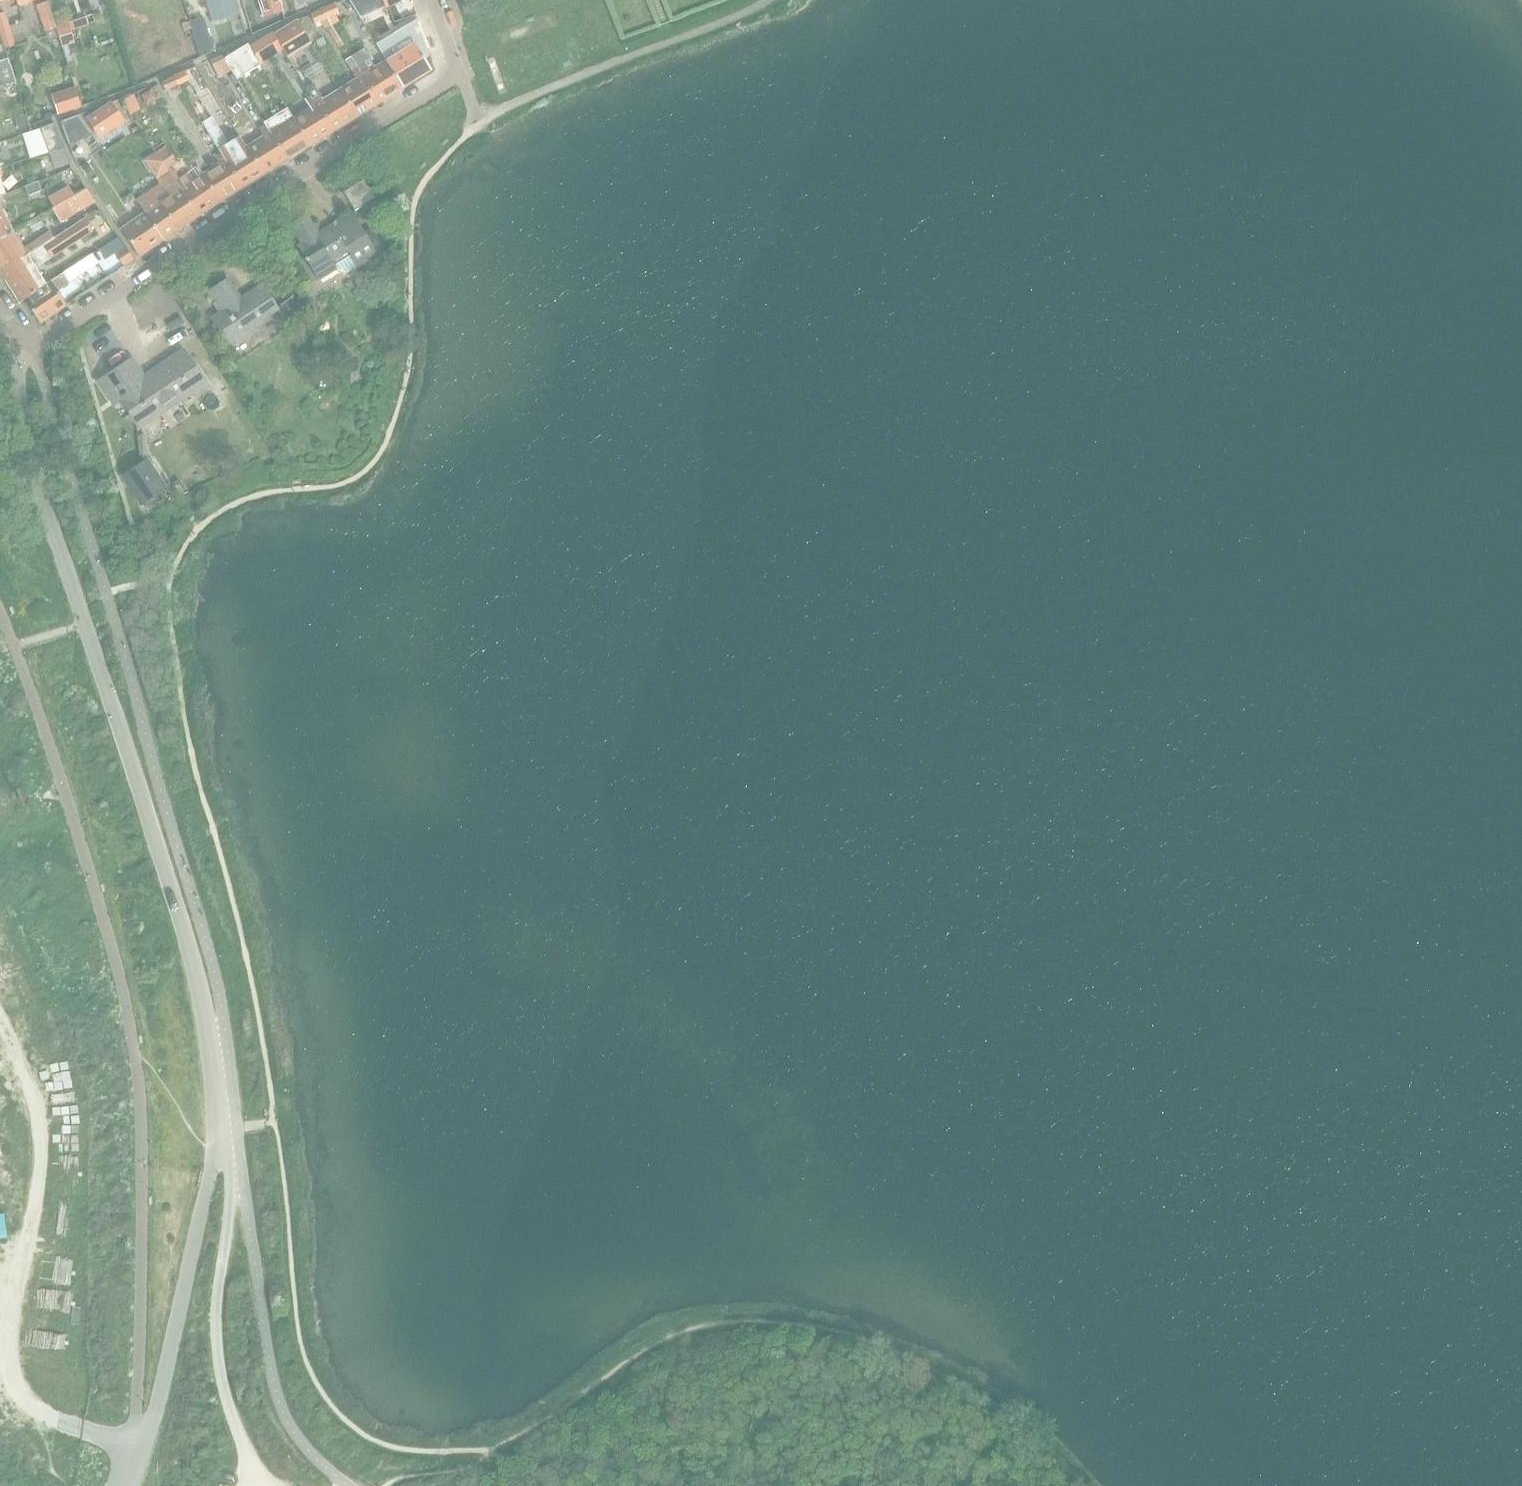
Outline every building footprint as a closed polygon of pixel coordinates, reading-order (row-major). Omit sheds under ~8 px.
[(237,13),(233,0),(208,0),(213,17),(227,13),(228,16),(237,13)] [(263,17),(282,11),(278,0),(258,0),(263,17)] [(45,32),(56,28),(47,2),(36,5),(45,32)] [(338,14),(334,4),(322,9),(328,18),(338,14)] [(314,24),(328,18),(322,9),(310,15),(314,24)] [(4,13),(0,15),(0,34),(5,49),(15,46),(4,13)] [(58,34),(95,23),(93,13),(55,25),(58,34)] [(386,60),(403,87),(431,69),(415,44),(427,40),(420,20),(406,25),(413,44),(386,60)] [(310,40),(299,21),(275,35),(287,54),(310,40)] [(276,42),(271,32),(260,37),(264,47),(276,42)] [(363,48),(351,56),(357,66),(379,102),(403,87),(386,60),(375,67),(363,48)] [(222,55),(227,64),(238,58),(234,49),(222,55)] [(214,69),(227,64),(222,55),(210,60),(214,69)] [(356,78),(340,88),(357,116),(379,102),(357,66),(351,56),(345,60),(351,70),(356,78)] [(189,81),(184,71),(173,76),(179,85),(189,81)] [(166,92),(179,85),(173,76),(161,82),(166,92)] [(73,88),(51,95),(58,114),(80,107),(73,88)] [(311,96),(332,131),(357,116),(340,88),(322,100),(317,92),(311,96)] [(332,131),(311,96),(305,99),(310,107),(293,118),(310,145),(332,131)] [(110,103),(86,119),(98,137),(122,120),(110,103)] [(91,135),(78,115),(60,122),(70,149),(91,135)] [(220,152),(242,187),(263,174),(246,147),(234,154),(211,117),(202,123),(220,152)] [(265,124),(287,159),(310,145),(293,118),(276,128),(271,120),(265,124)] [(40,129),(48,152),(62,148),(54,124),(40,129)] [(246,147),(263,174),(287,159),(265,124),(259,128),(264,136),(246,147)] [(251,136),(245,125),(236,130),(243,141),(251,136)] [(68,164),(62,148),(48,152),(54,169),(68,164)] [(168,148),(159,155),(167,168),(177,161),(168,148)] [(242,187),(220,152),(214,156),(219,164),(203,174),(220,201),(226,197),(242,187)] [(167,168),(159,155),(148,162),(157,175),(167,168)] [(220,201),(203,174),(182,188),(199,215),(220,201)] [(137,200),(163,239),(199,215),(182,188),(173,176),(137,200)] [(375,198),(364,180),(344,192),(355,211),(375,198)] [(49,198),(54,207),(76,194),(71,186),(49,198)] [(54,207),(52,209),(61,223),(95,203),(86,190),(76,195),(76,194),(54,207)] [(145,213),(127,225),(120,230),(138,256),(163,239),(137,200),(145,213)] [(11,230),(0,206),(0,237),(11,230)] [(347,271),(357,265),(358,267),(378,255),(369,242),(376,238),(371,230),(364,234),(351,212),(335,222),(334,221),(332,223),(333,225),(318,234),(306,214),(286,227),(292,237),(298,234),(303,243),(298,246),(305,258),(303,259),(305,261),(306,260),(318,279),(336,268),(337,270),(347,271)] [(84,218),(56,236),(35,250),(0,272),(19,302),(23,299),(45,284),(35,268),(92,230),(84,218)] [(11,230),(0,237),(0,272),(35,250),(30,243),(22,248),(11,230)] [(104,246),(99,250),(105,260),(111,256),(115,253),(123,266),(132,260),(117,238),(104,246)] [(45,284),(23,299),(38,323),(67,305),(58,291),(99,265),(92,254),(51,280),(45,284)] [(251,325),(277,308),(262,285),(241,299),(227,278),(207,292),(214,302),(213,303),(220,313),(211,319),(229,347),(254,330),(251,325)] [(136,356),(99,381),(106,392),(113,388),(137,424),(146,418),(149,419),(154,417),(158,414),(162,411),(162,407),(177,397),(177,398),(191,389),(192,390),(204,382),(183,350),(138,380),(134,373),(143,367),(136,356)] [(145,460),(122,476),(142,504),(164,489),(145,460)]
